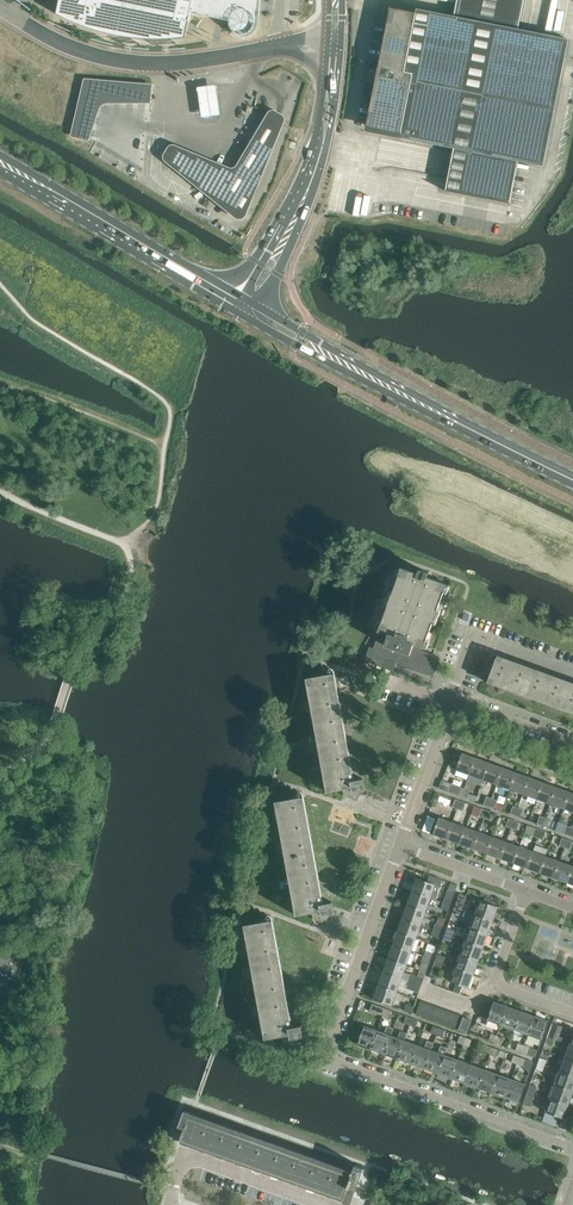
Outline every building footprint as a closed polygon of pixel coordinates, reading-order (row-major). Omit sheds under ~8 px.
[(56,14),(68,20),(81,25),(93,30),(106,34),(119,36),(132,38),(146,40),(159,40),(168,40),(177,39),(185,38),(189,22),(191,13),(219,19),(218,19),(229,21),(229,25),(231,29),(234,33),(238,36),(243,37),(248,36),(252,34),(255,30),(257,25),(259,0),(59,0),(56,14)] [(510,204),(510,203),(518,162),(543,167),(568,39),(518,29),(524,0),(457,0),(454,17),(417,9),(416,13),(390,8),(378,68),(382,69),(370,128),(400,134),(400,138),(454,149),(450,167),(446,190),(445,190),(445,191),(510,204)] [(77,137),(95,138),(97,101),(152,103),(153,81),(80,79),(77,137)] [(199,94),(202,117),(222,114),(219,91),(218,83),(198,86),(199,94)] [(167,149),(164,159),(237,217),(243,219),(253,207),(285,114),(271,109),(266,116),(264,121),(256,131),(253,139),(248,146),(246,151),(239,160),(237,167),(172,144),(167,149)] [(439,657),(438,656),(422,650),(423,647),(424,647),(447,584),(427,577),(429,573),(419,570),(418,574),(402,568),(379,631),(380,631),(373,649),(370,648),(365,661),(389,670),(392,661),(429,675),(430,671),(435,672),(440,659),(440,658),(439,657)] [(572,713),(572,686),(496,658),(487,682),(545,703),(572,713)] [(331,674),(325,675),(306,678),(327,792),(343,789),(344,795),(354,798),(356,791),(365,790),(363,779),(351,781),(331,674)] [(456,770),(469,774),(475,758),(462,753),(456,770)] [(469,774),(483,779),(489,763),(475,758),(469,774)] [(483,779),(496,784),(502,768),(489,763),(483,779)] [(496,784),(510,789),(516,772),(502,768),(496,784)] [(510,789),(523,794),(529,777),(516,772),(510,789)] [(523,794),(537,799),(543,782),(529,777),(523,794)] [(448,791),(462,796),(465,788),(440,780),(437,788),(448,792),(448,791)] [(537,799),(550,804),(556,787),(543,782),(537,799)] [(550,804),(563,809),(569,792),(556,787),(550,804)] [(465,788),(462,796),(467,798),(470,790),(465,788)] [(572,812),(572,793),(569,792),(563,809),(572,812)] [(296,915),(312,913),(313,918),(323,922),(325,915),(334,913),(332,902),(320,904),(301,797),(275,802),(296,915)] [(491,798),(489,806),(494,808),(497,800),(491,798)] [(460,801),(457,809),(463,811),(465,803),(460,801)] [(433,834),(446,839),(452,822),(439,817),(433,834)] [(506,826),(511,828),(514,820),(509,818),(506,826)] [(446,839),(460,844),(466,827),(452,822),(446,839)] [(460,844),(473,849),(479,832),(466,827),(460,844)] [(533,836),(538,838),(541,830),(535,828),(533,836)] [(473,849),(487,853),(493,837),(479,832),(473,849)] [(487,853),(500,858),(506,842),(493,837),(487,853)] [(559,846),(565,847),(567,840),(562,838),(559,846)] [(500,858),(513,863),(519,847),(506,842),(500,858)] [(513,863),(527,868),(533,851),(519,847),(513,863)] [(527,868),(540,873),(546,856),(533,851),(527,868)] [(540,873),(554,878),(560,861),(546,856),(540,873)] [(567,883),(572,867),(572,866),(560,861),(554,878),(567,883)] [(417,878),(412,892),(430,898),(435,899),(442,879),(430,875),(427,881),(417,878)] [(448,889),(443,902),(450,905),(455,892),(448,889)] [(412,892),(407,905),(425,911),(430,898),(412,892)] [(460,893),(455,907),(462,909),(467,896),(460,893)] [(485,894),(483,901),(489,903),(491,897),(485,894)] [(468,912),(475,914),(493,920),(498,907),(480,900),(477,907),(471,905),(468,912)] [(450,905),(443,902),(441,908),(448,911),(450,905)] [(407,905),(402,918),(420,925),(425,911),(407,905)] [(462,909),(455,907),(453,913),(460,915),(462,909)] [(475,914),(470,927),(488,934),(493,920),(475,914)] [(402,918),(398,932),(416,938),(420,925),(402,918)] [(265,1039),(281,1036),(282,1042),(292,1045),(294,1038),(303,1037),(301,1025),(289,1028),(269,920),(244,925),(265,1039)] [(435,924),(433,929),(440,932),(442,926),(435,924)] [(470,927),(465,941),(483,947),(488,934),(470,927)] [(447,928),(445,934),(452,936),(454,930),(447,928)] [(440,932),(433,929),(431,935),(438,938),(440,932)] [(398,932),(393,945),(411,952),(416,938),(398,932)] [(452,936),(445,934),(443,939),(450,942),(452,936)] [(465,941),(460,954),(478,961),(483,947),(465,941)] [(393,945),(388,958),(406,965),(411,952),(393,945)] [(426,950),(423,956),(431,959),(433,953),(426,950)] [(0,951),(0,1004),(4,1006),(12,983),(14,984),(23,960),(0,951)] [(460,954),(455,968),(473,974),(478,961),(460,954)] [(437,955),(435,960),(442,963),(445,957),(437,955)] [(431,959),(423,956),(421,962),(429,965),(431,959)] [(388,958),(383,972),(401,978),(406,965),(388,958)] [(442,963),(435,960),(429,977),(436,980),(442,963)] [(473,974),(455,968),(450,981),(468,988),(473,974)] [(383,972),(378,985),(396,992),(401,978),(383,972)] [(410,973),(407,981),(421,986),(424,978),(410,973)] [(421,986),(407,981),(405,988),(418,993),(421,986)] [(455,984),(453,991),(459,993),(462,986),(455,984)] [(396,992),(378,985),(373,999),(391,1006),(396,992)] [(416,1014),(423,1017),(428,1003),(421,1001),(416,1014)] [(487,1019),(501,1024),(507,1006),(494,1001),(487,1019)] [(423,1017),(430,1019),(435,1006),(428,1003),(423,1017)] [(369,1011),(382,1016),(385,1008),(372,1004),(369,1011)] [(404,1010),(411,1013),(414,1007),(406,1004),(404,1010)] [(485,1005),(480,1017),(487,1019),(492,1007),(485,1005)] [(430,1019),(437,1022),(442,1008),(435,1006),(430,1019)] [(501,1024),(514,1029),(521,1011),(507,1006),(501,1024)] [(385,1008),(382,1016),(389,1018),(391,1011),(385,1008)] [(437,1022),(444,1024),(449,1011),(442,1008),(437,1022)] [(444,1024),(451,1027),(456,1013),(449,1011),(444,1024)] [(514,1029),(528,1034),(535,1016),(521,1011),(514,1029)] [(458,1029),(463,1017),(463,1016),(456,1013),(451,1027),(458,1029)] [(404,1023),(409,1025),(412,1018),(406,1016),(404,1023)] [(535,1016),(528,1034),(542,1039),(548,1021),(535,1016)] [(463,1017),(459,1030),(467,1033),(472,1020),(463,1017)] [(412,1018),(409,1025),(416,1027),(418,1020),(412,1018)] [(552,1023),(547,1036),(555,1039),(559,1025),(552,1023)] [(357,1044),(370,1049),(377,1031),(363,1026),(357,1044)] [(370,1049),(384,1054),(390,1036),(391,1036),(393,1028),(387,1026),(384,1033),(377,1031),(370,1049)] [(431,1033),(436,1035),(439,1028),(433,1026),(431,1033)] [(439,1028),(436,1035),(442,1037),(445,1030),(439,1028)] [(384,1054),(397,1058),(404,1040),(407,1033),(400,1031),(397,1038),(391,1036),(390,1036),(384,1054)] [(489,1040),(494,1042),(497,1035),(491,1033),(489,1040)] [(457,1043),(463,1045),(466,1037),(460,1035),(457,1043)] [(497,1035),(494,1042),(500,1045),(503,1037),(497,1035)] [(555,1039),(547,1036),(545,1042),(552,1045),(555,1039)] [(466,1037),(463,1045),(469,1047),(472,1040),(466,1037)] [(397,1058),(411,1063),(417,1045),(404,1040),(397,1058)] [(411,1063),(424,1068),(431,1050),(434,1043),(427,1040),(424,1048),(417,1045),(411,1063)] [(515,1050),(521,1052),(524,1045),(518,1043),(515,1050)] [(565,1058),(572,1061),(572,1045),(570,1044),(565,1058)] [(424,1068),(438,1073),(444,1055),(447,1048),(440,1045),(438,1053),(431,1050),(424,1068)] [(484,1052),(490,1054),(493,1047),(487,1045),(484,1052)] [(524,1045),(521,1052),(527,1054),(530,1047),(524,1045)] [(493,1047),(490,1054),(496,1057),(499,1049),(493,1047)] [(438,1073),(451,1078),(458,1060),(444,1055),(438,1073)] [(511,1062),(517,1064),(520,1057),(514,1055),(511,1062)] [(520,1057),(517,1064),(523,1066),(525,1059),(520,1057)] [(540,1057),(538,1063),(545,1066),(547,1060),(540,1057)] [(560,1071),(572,1076),(572,1061),(565,1058),(560,1071)] [(451,1078),(465,1083),(471,1065),(458,1060),(451,1078)] [(545,1066),(538,1063),(536,1069),(543,1072),(545,1066)] [(465,1083),(478,1088),(485,1070),(471,1065),(465,1083)] [(478,1088),(492,1092),(498,1074),(485,1070),(478,1088)] [(555,1085),(572,1091),(572,1076),(560,1071),(555,1085)] [(492,1092),(505,1097),(512,1079),(498,1074),(492,1092)] [(512,1079),(505,1097),(519,1102),(525,1084),(512,1079)] [(530,1084),(528,1091),(535,1093),(537,1087),(530,1084)] [(550,1098),(568,1105),(572,1092),(572,1091),(555,1085),(550,1098)] [(535,1093),(528,1091),(523,1104),(530,1106),(535,1093)] [(568,1105),(550,1098),(545,1112),(563,1118),(568,1105)] [(181,1142),(272,1175),(342,1200),(343,1200),(344,1198),(352,1201),(356,1190),(364,1168),(355,1164),(351,1174),(190,1116),(191,1113),(184,1110),(179,1126),(184,1128),(180,1142),(181,1142)]
